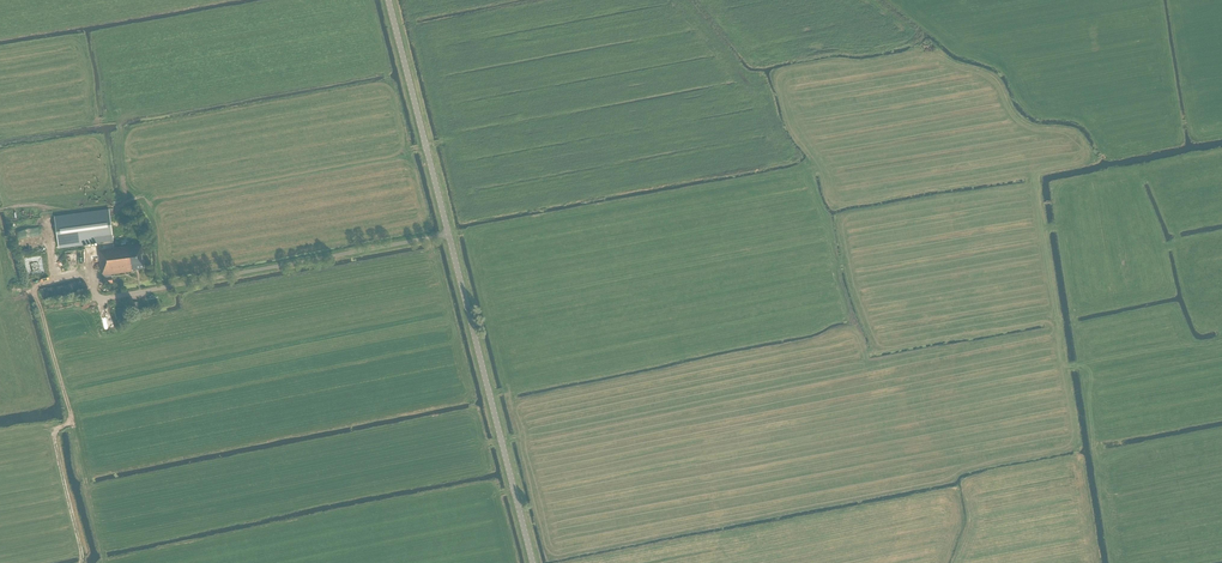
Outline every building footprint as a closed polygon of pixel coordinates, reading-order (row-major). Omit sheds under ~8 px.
[(59,248),(99,243),(100,250),(98,250),(101,270),(102,270),(103,275),(104,279),(103,279),(104,284),(113,283),(112,278),(111,274),(132,272),(132,270),(145,269),(142,244),(114,248),(113,241),(109,210),(55,217),(59,248)]
